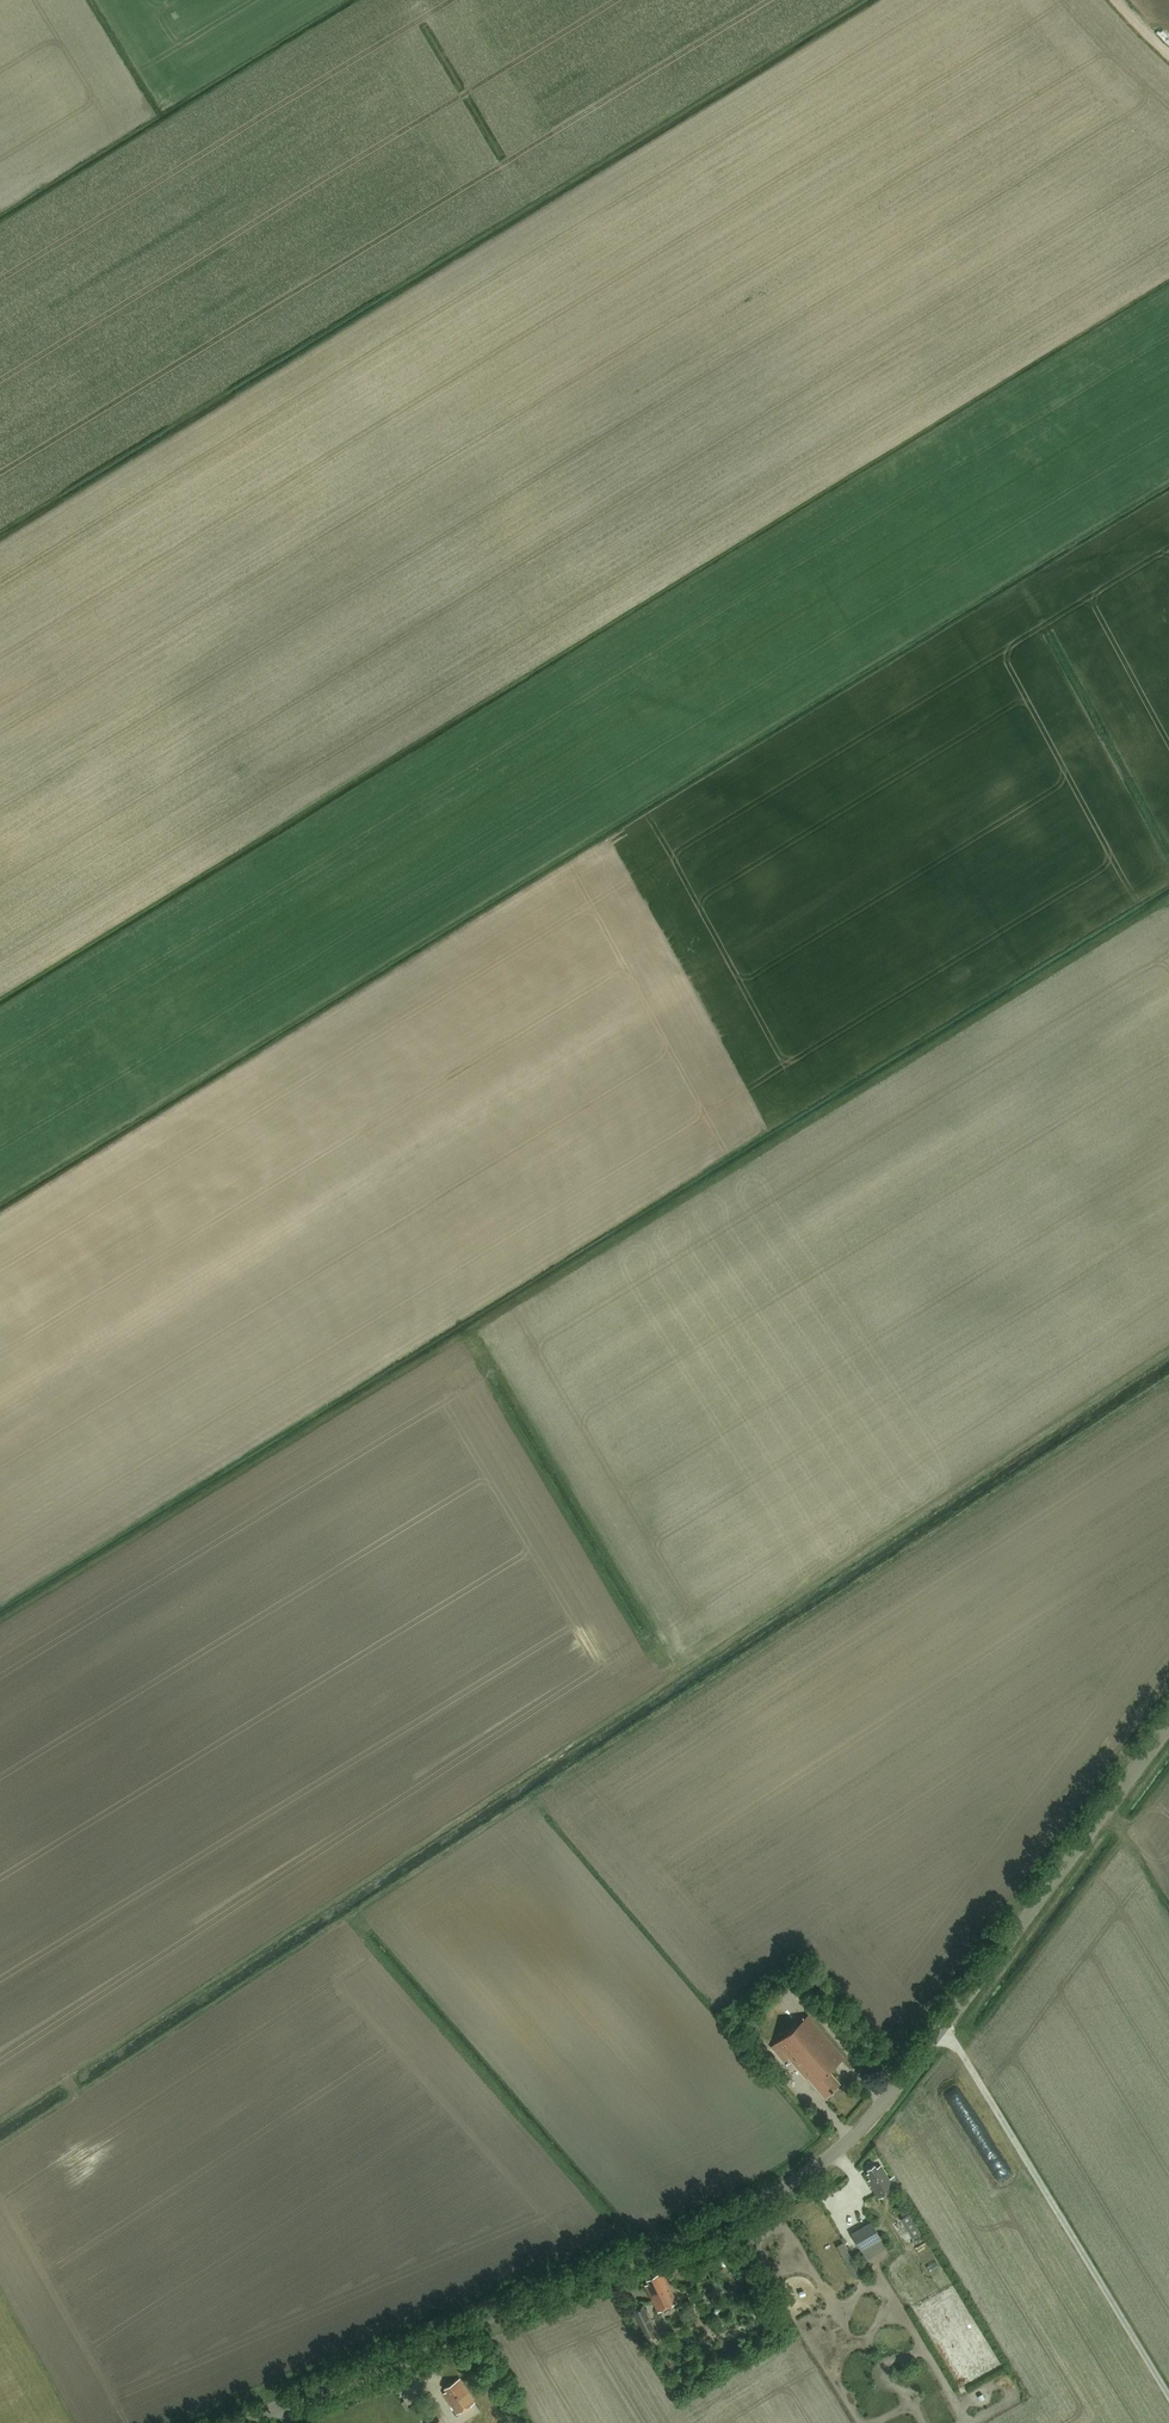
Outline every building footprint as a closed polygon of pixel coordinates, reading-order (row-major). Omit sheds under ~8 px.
[(806,2079),(808,2078),(826,2098),(841,2085),(830,2072),(844,2060),(807,2017),(769,2049),(782,2064),(788,2058),(806,2079)] [(870,2182),(869,2183),(879,2200),(900,2188),(894,2178),(889,2181),(881,2166),(877,2168),(875,2165),(867,2170),(869,2174),(866,2175),(870,2182)] [(902,2215),(912,2239),(922,2235),(912,2211),(902,2215)] [(882,2240),(871,2221),(850,2234),(861,2252),(882,2240)] [(648,2286),(645,2287),(659,2313),(677,2304),(662,2274),(646,2282),(648,2286)] [(644,2308),(632,2314),(645,2340),(656,2334),(644,2308)] [(447,2393),(444,2395),(456,2415),(475,2404),(461,2380),(445,2390),(447,2393)]
